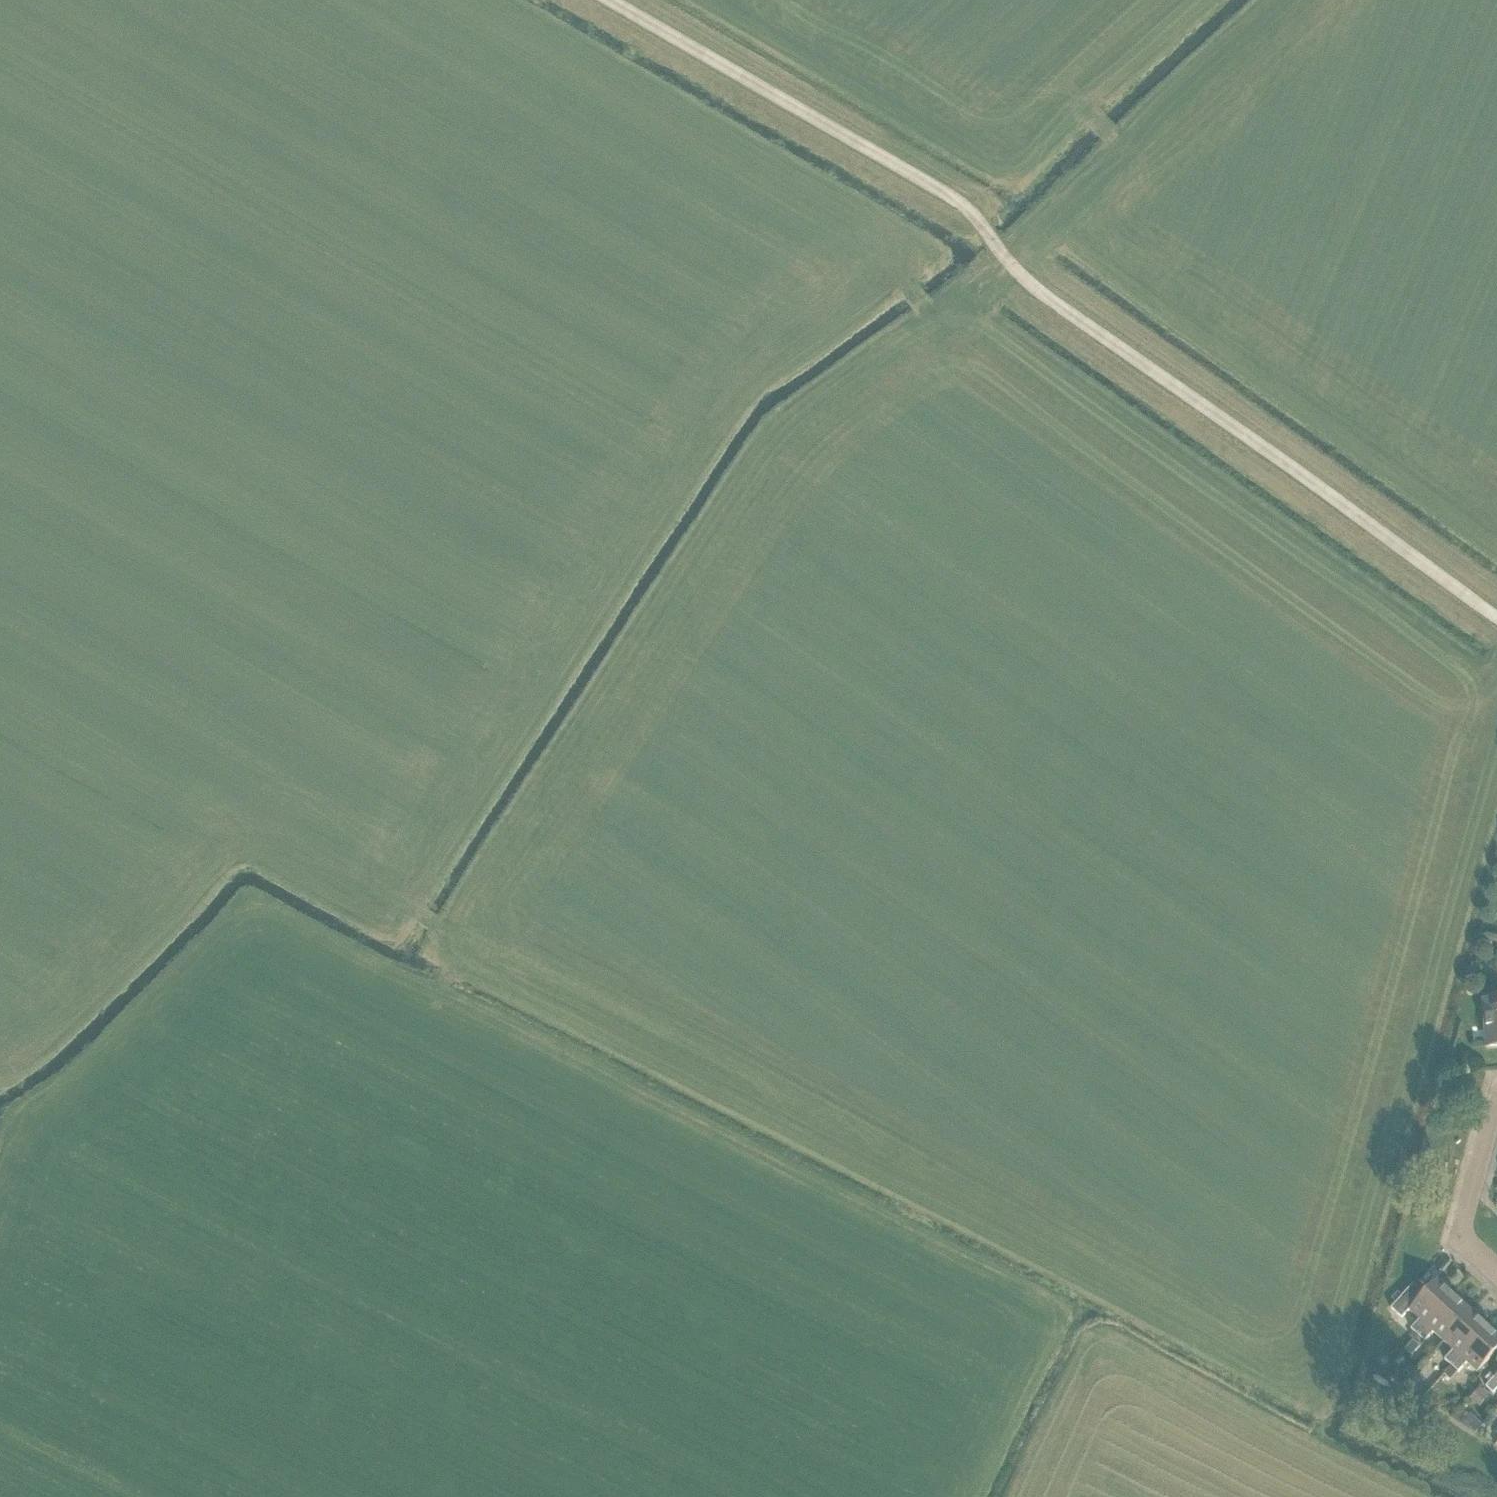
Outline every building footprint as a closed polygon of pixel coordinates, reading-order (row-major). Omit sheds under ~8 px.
[(1496,1043),(1496,1002),(1483,1003),(1485,1044),(1496,1043)] [(1412,1284),(1391,1308),(1401,1318),(1409,1309),(1419,1319),(1411,1328),(1418,1335),(1426,1325),(1453,1296),(1436,1280),(1423,1294),(1412,1284)] [(1426,1325),(1418,1335),(1424,1341),(1433,1332),(1443,1341),(1470,1311),(1453,1296),(1426,1325)] [(1470,1311),(1443,1341),(1453,1350),(1444,1359),(1451,1365),(1460,1356),(1487,1326),(1470,1311)] [(1444,1373),(1450,1379),(1458,1371),(1458,1372),(1467,1362),(1477,1372),(1496,1350),(1496,1336),(1487,1326),(1460,1356),(1451,1365),(1444,1373)] [(1413,1340),(1405,1349),(1411,1355),(1420,1346),(1413,1340)] [(1486,1386),(1493,1393),(1496,1388),(1496,1374),(1486,1386)] [(1480,1388),(1470,1399),(1479,1407),(1489,1396),(1480,1388)]
